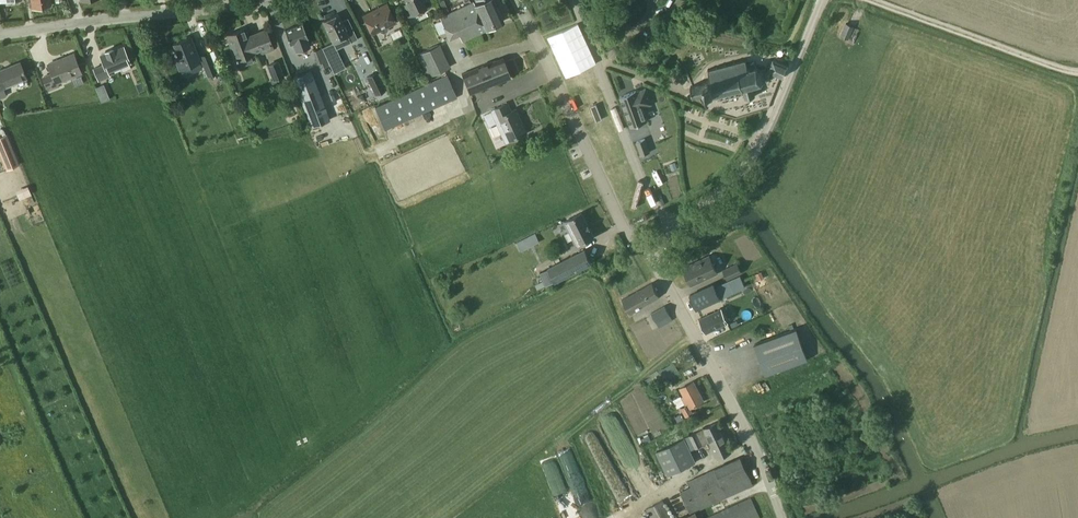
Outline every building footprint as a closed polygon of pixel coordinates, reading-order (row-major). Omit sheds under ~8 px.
[(426,9),(422,0),(405,0),(407,4),(402,6),(408,17),(426,9)] [(503,21),(494,0),(484,0),(474,4),(473,3),(441,18),(449,37),(459,33),(462,41),(486,30),(486,29),(503,21)] [(387,4),(363,15),(367,22),(366,24),(367,28),(370,29),(372,34),(380,30),(381,32),(384,33),(387,31),(389,28),(388,27),(396,23),(387,4)] [(336,49),(358,39),(348,18),(341,21),(338,14),(323,22),(333,42),(336,49)] [(845,23),(841,34),(840,35),(849,39),(855,27),(845,23)] [(302,24),(285,30),(290,44),(293,43),(296,52),(310,47),(307,38),(308,37),(302,24)] [(262,54),(274,49),(267,30),(248,37),(245,29),(228,35),(237,60),(261,51),(262,54)] [(180,69),(201,61),(201,60),(208,77),(218,73),(209,52),(199,56),(191,37),(175,43),(180,57),(176,59),(180,69)] [(345,68),(336,49),(333,42),(322,47),(334,73),(345,68)] [(430,49),(417,55),(427,77),(450,67),(440,44),(430,49)] [(108,72),(130,63),(124,47),(101,56),(104,64),(94,68),(99,80),(110,76),(108,72)] [(57,83),(81,74),(73,54),(48,64),(52,74),(44,77),(50,91),(58,87),(57,83)] [(469,95),(480,91),(511,78),(503,58),(462,74),(469,95)] [(756,65),(756,67),(748,69),(747,61),(747,60),(746,59),(745,60),(735,63),(735,61),(733,62),(734,63),(727,65),(726,63),(725,64),(725,66),(718,68),(718,66),(716,66),(717,68),(709,70),(708,69),(707,70),(708,71),(710,80),(707,80),(707,82),(690,86),(693,97),(706,94),(710,93),(711,96),(714,96),(716,95),(716,98),(718,97),(717,95),(724,93),(725,96),(727,95),(726,93),(733,91),(734,93),(736,93),(735,91),(742,89),(743,91),(744,91),(746,99),(756,97),(753,88),(754,88),(753,86),(760,84),(762,86),(763,85),(762,84),(764,79),(766,80),(766,78),(765,77),(763,71),(764,70),(764,69),(762,70),(757,67),(757,66),(756,65)] [(768,72),(783,77),(788,65),(773,59),(768,72)] [(285,76),(278,60),(267,65),(273,81),(285,76)] [(27,79),(20,62),(0,70),(0,81),(0,98),(6,96),(3,88),(27,79)] [(330,120),(311,71),(293,78),(312,127),(330,120)] [(366,76),(375,95),(387,90),(378,71),(366,76)] [(385,130),(457,98),(447,75),(375,107),(385,130)] [(642,108),(652,104),(646,89),(637,92),(636,91),(620,97),(631,127),(647,121),(642,108)] [(507,103),(491,110),(498,125),(506,143),(510,141),(527,133),(516,109),(511,111),(507,103)] [(642,140),(642,131),(631,131),(631,140),(642,140)] [(637,142),(641,155),(650,152),(645,139),(637,142)] [(14,152),(10,144),(0,149),(0,153),(7,169),(13,167),(8,155),(14,152)] [(568,241),(573,239),(577,246),(594,237),(582,213),(564,222),(569,232),(564,234),(568,241)] [(524,240),(517,243),(521,251),(533,245),(532,244),(539,241),(536,234),(524,240)] [(556,281),(591,263),(585,250),(549,268),(556,281)] [(710,256),(684,268),(692,285),(718,273),(710,256)] [(737,263),(722,270),(727,280),(742,273),(737,263)] [(546,285),(556,281),(549,268),(540,273),(546,285)] [(630,313),(660,296),(652,283),(622,299),(630,313)] [(697,310),(721,299),(713,283),(690,294),(697,310)] [(660,327),(673,320),(665,305),(651,313),(660,327)] [(706,333),(728,323),(722,309),(699,319),(706,333)] [(765,375),(766,375),(808,360),(796,329),(754,344),(765,375)] [(655,384),(668,376),(664,370),(658,375),(655,371),(650,375),(652,378),(652,379),(655,384)] [(682,397),(687,406),(682,408),(686,416),(693,412),(690,408),(704,401),(694,381),(680,388),(684,396),(682,397)] [(731,452),(717,423),(704,429),(689,436),(695,449),(710,442),(718,458),(731,452)] [(685,438),(691,451),(695,449),(689,436),(685,438)] [(684,437),(656,451),(667,475),(695,461),(684,437)] [(691,514),(682,517),(698,517),(695,512),(753,485),(741,457),(688,481),(691,487),(680,492),(691,514)] [(751,497),(705,517),(761,517),(751,497)] [(663,500),(646,509),(651,517),(673,517),(663,500)]
